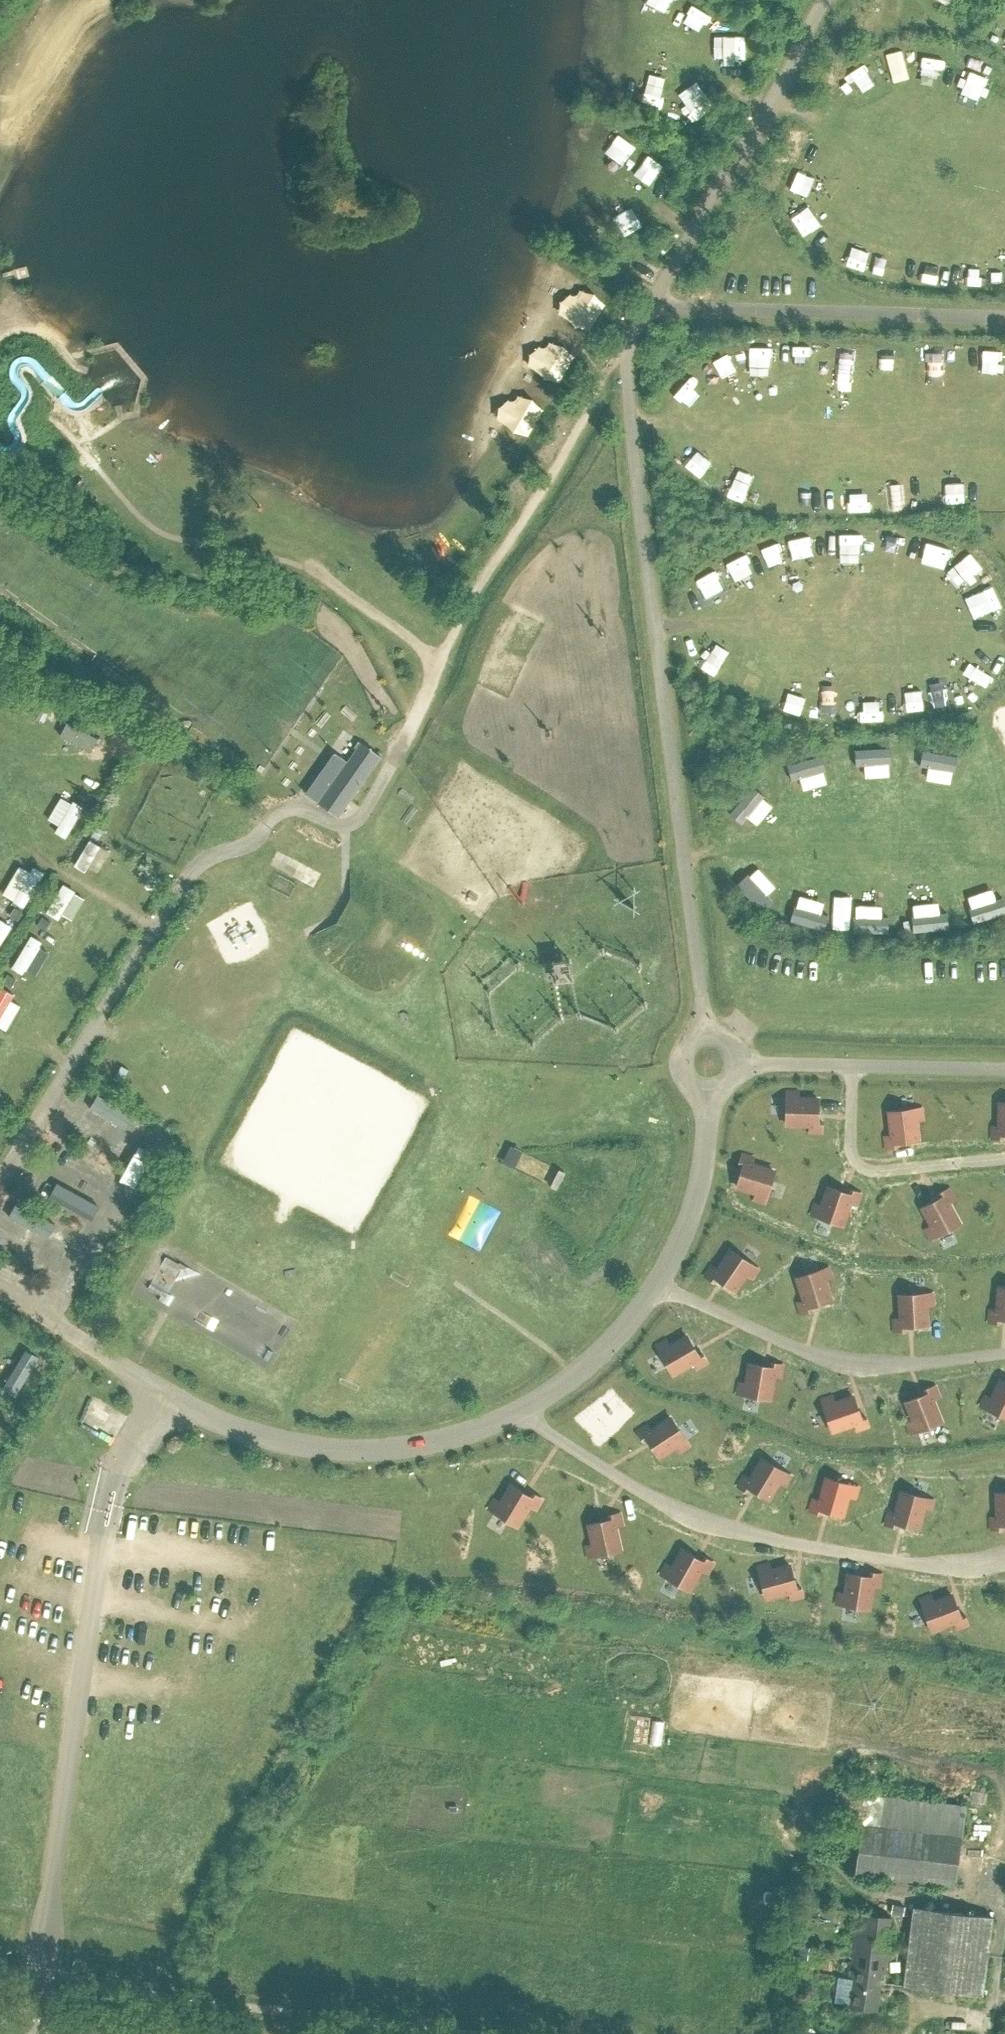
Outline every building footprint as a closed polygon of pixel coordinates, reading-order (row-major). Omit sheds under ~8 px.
[(838,549),(839,569),(877,566),(876,547),(838,549)] [(911,575),(946,579),(949,559),(914,554),(911,575)] [(808,570),(805,556),(765,565),(768,579),(808,570)] [(717,617),(740,591),(725,577),(701,603),(717,617)] [(732,683),(722,670),(729,664),(719,650),(696,666),(717,694),(732,683)] [(842,735),(878,735),(878,726),(867,725),(867,707),(843,707),(842,735)] [(89,755),(118,768),(124,755),(95,742),(89,755)] [(381,756),(361,742),(346,764),(343,762),(326,787),(329,789),(318,803),(338,817),(381,756)] [(853,767),(854,781),(863,781),(864,794),(892,792),(890,765),(853,767)] [(923,769),(921,796),(952,799),(954,772),(923,769)] [(786,779),(786,796),(800,796),(800,802),(826,802),(827,780),(786,779)] [(746,833),(754,841),(774,822),(753,801),(729,825),(741,838),(746,833)] [(72,881),(93,891),(106,861),(85,852),(72,881)] [(758,880),(737,897),(756,920),(777,903),(758,880)] [(995,919),(994,905),(966,908),(970,939),(1004,934),(1004,918),(995,919)] [(789,934),(817,944),(826,917),(798,908),(789,934)] [(911,917),(911,932),(938,932),(939,917),(911,917)] [(881,934),(881,920),(854,919),(854,933),(881,934)] [(950,945),(949,933),(909,936),(910,949),(950,945)] [(568,1000),(568,964),(553,964),(553,1000),(568,1000)] [(795,1092),(787,1092),(784,1124),(806,1125),(806,1135),(819,1136),(820,1123),(816,1123),(818,1099),(795,1098),(795,1092)] [(997,1103),(996,1128),(986,1127),(986,1139),(999,1140),(999,1135),(1004,1135),(1004,1103),(997,1103)] [(919,1121),(917,1108),(886,1112),(889,1136),(879,1137),(881,1150),(894,1148),(893,1143),(917,1140),(915,1121),(919,1121)] [(752,1158),(740,1154),(737,1164),(743,1166),(736,1188),(752,1193),(749,1202),(762,1206),(773,1171),(750,1164),(752,1158)] [(500,1177),(514,1184),(518,1175),(542,1187),(548,1175),(510,1156),(500,1177)] [(811,1214),(843,1225),(850,1203),(856,1205),(860,1193),(851,1189),(849,1194),(828,1187),(822,1206),(815,1204),(811,1214)] [(931,1238),(960,1223),(949,1202),(955,1199),(949,1188),(940,1193),(942,1197),(922,1208),(932,1225),(925,1229),(931,1238)] [(449,1247),(479,1260),(484,1250),(485,1251),(495,1227),(464,1213),(449,1247)] [(757,1269),(730,1249),(714,1270),(708,1265),(701,1275),(711,1282),(714,1278),(734,1292),(745,1278),(748,1280),(757,1269)] [(834,1279),(830,1266),(796,1277),(803,1300),(796,1302),(801,1316),(811,1313),(810,1307),(832,1300),(826,1281),(834,1279)] [(174,1296),(194,1301),(200,1277),(158,1267),(149,1303),(171,1309),(174,1296)] [(997,1287),(995,1310),(984,1309),(982,1323),(997,1324),(997,1319),(1004,1320),(1004,1287),(997,1287)] [(932,1293),(899,1295),(900,1319),(894,1319),(895,1332),(905,1331),(904,1326),(927,1325),(926,1305),(933,1305),(932,1293)] [(657,1346),(673,1374),(693,1363),(697,1368),(708,1362),(703,1353),(698,1356),(687,1336),(670,1346),(666,1340),(657,1346)] [(737,1393),(770,1399),(774,1376),(780,1377),(783,1364),(773,1363),(772,1367),(749,1364),(746,1383),(739,1382),(737,1393)] [(1004,1417),(1004,1382),(1000,1380),(992,1398),(985,1395),(981,1405),(1004,1417)] [(911,1433),(942,1421),(933,1400),(939,1397),(935,1385),(925,1389),(927,1394),(906,1402),(913,1420),(907,1423),(911,1433)] [(822,1400),(833,1431),(855,1424),(857,1430),(869,1426),(865,1416),(861,1418),(853,1396),(835,1403),(832,1396),(822,1400)] [(688,1447),(670,1417),(648,1430),(644,1424),(635,1430),(641,1439),(645,1437),(658,1458),(673,1449),(676,1454),(688,1447)] [(789,1474),(760,1458),(748,1479),(740,1475),(734,1485),(744,1491),(747,1487),(768,1499),(777,1484),(782,1487),(789,1474)] [(854,1486),(825,1477),(817,1501),(808,1498),(804,1509),(818,1514),(819,1509),(842,1516),(848,1498),(850,1499),(854,1486)] [(489,1509),(518,1525),(529,1505),(535,1509),(542,1498),(533,1493),(530,1497),(511,1485),(501,1502),(495,1499),(489,1509)] [(933,1500),(901,1491),(895,1514),(888,1512),(885,1524),(895,1527),(896,1522),(918,1528),(923,1509),(930,1511),(933,1500)] [(996,1493),(997,1517),(990,1517),(991,1530),(1001,1529),(1001,1524),(1004,1524),(1004,1493),(996,1493)] [(621,1549),(616,1527),(623,1525),(620,1513),(610,1515),(611,1520),(589,1524),(593,1544),(586,1545),(589,1556),(621,1549)] [(682,1550),(673,1567),(666,1564),(661,1574),(690,1590),(701,1570),(707,1573),(713,1562),(704,1557),(702,1561),(682,1550)] [(758,1566),(766,1598),(789,1592),(790,1599),(803,1596),(800,1586),(796,1587),(790,1565),(771,1570),(769,1563),(758,1566)] [(836,1603),(869,1608),(873,1585),(879,1586),(881,1574),(871,1572),(870,1577),(848,1574),(845,1593),(838,1592),(836,1603)] [(920,1599),(932,1630),(954,1622),(956,1628),(968,1624),(965,1614),(960,1616),(952,1595),(933,1602),(931,1595),(920,1599)] [(954,1886),(963,1813),(864,1800),(855,1873),(954,1886)] [(992,1917),(914,1907),(904,1985),(983,1994),(992,1917)] [(851,1937),(846,1977),(849,1978),(847,1991),(850,1992),(848,2005),(876,2009),(879,1982),(884,1982),(892,1916),(854,1912),(851,1937)] [(820,1947),(799,1944),(795,1976),(816,1979),(820,1947)]
